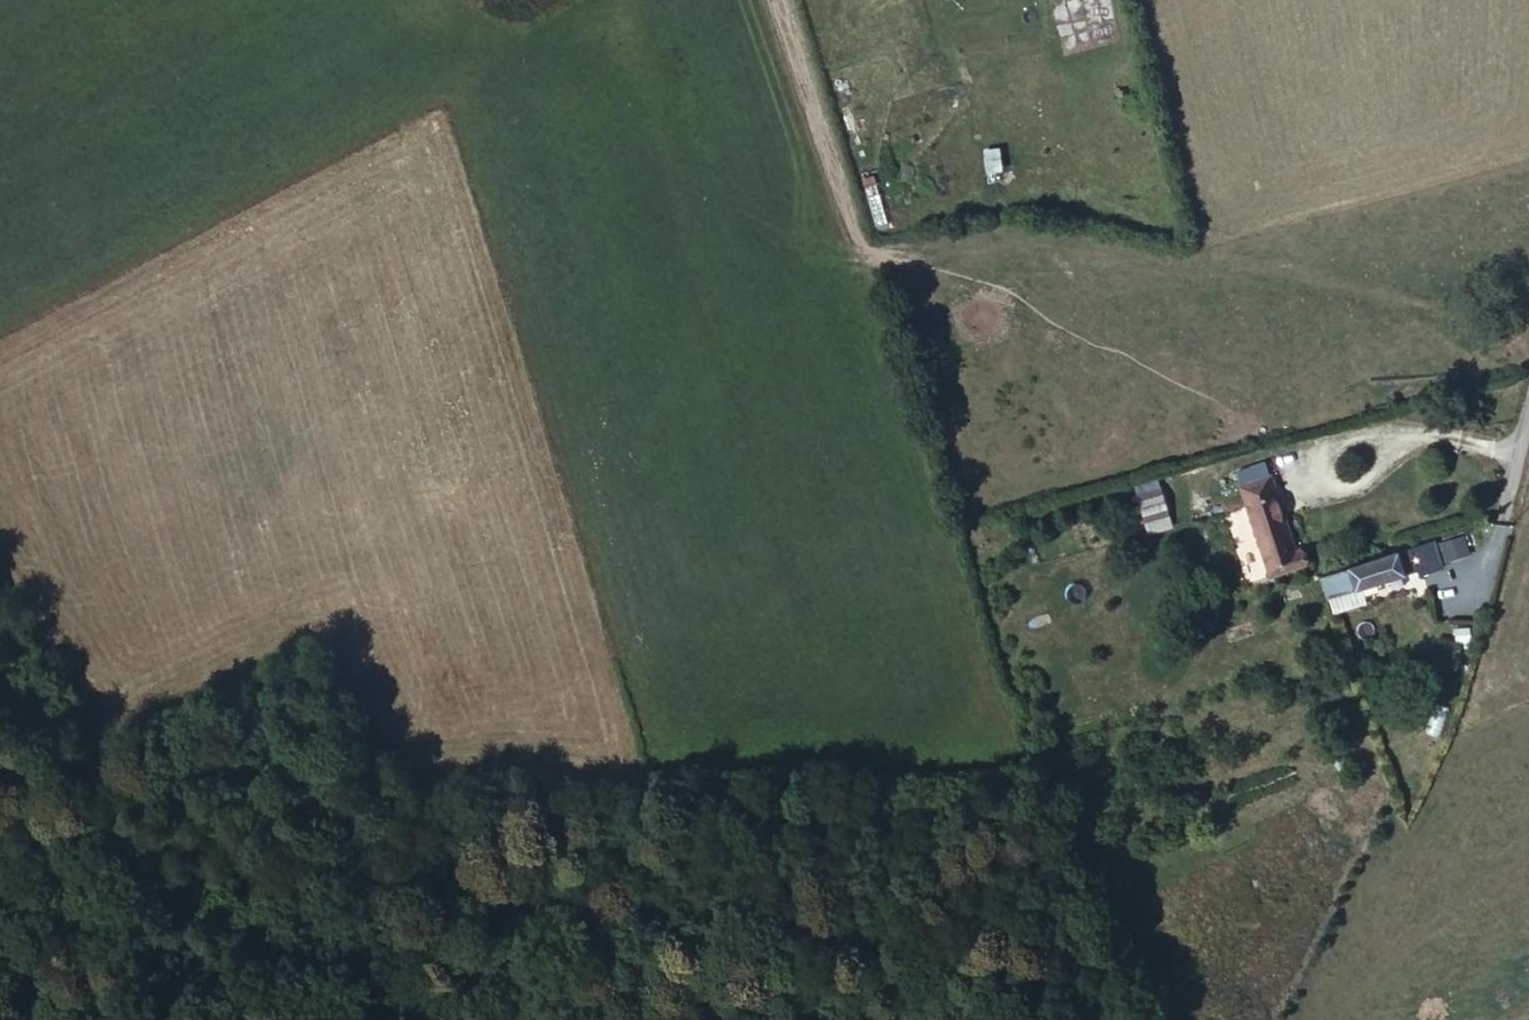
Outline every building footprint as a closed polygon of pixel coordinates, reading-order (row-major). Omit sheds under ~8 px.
[(1099,44),(1115,42),(1110,0),(1094,0),(1099,44)] [(1267,464),(1238,473),(1273,577),(1307,566),(1306,564),(1303,554),(1302,551),(1297,553),(1267,464)] [(1162,488),(1138,495),(1146,522),(1170,515),(1162,488)] [(1170,515),(1146,522),(1150,534),(1174,527),(1170,515)] [(1322,576),(1329,596),(1330,596),(1335,610),(1366,601),(1362,586),(1419,569),(1421,574),(1444,567),(1443,563),(1468,556),(1461,534),(1436,542),(1436,541),(1322,576)] [(1308,552),(1303,554),(1306,564),(1312,562),(1308,552)]
